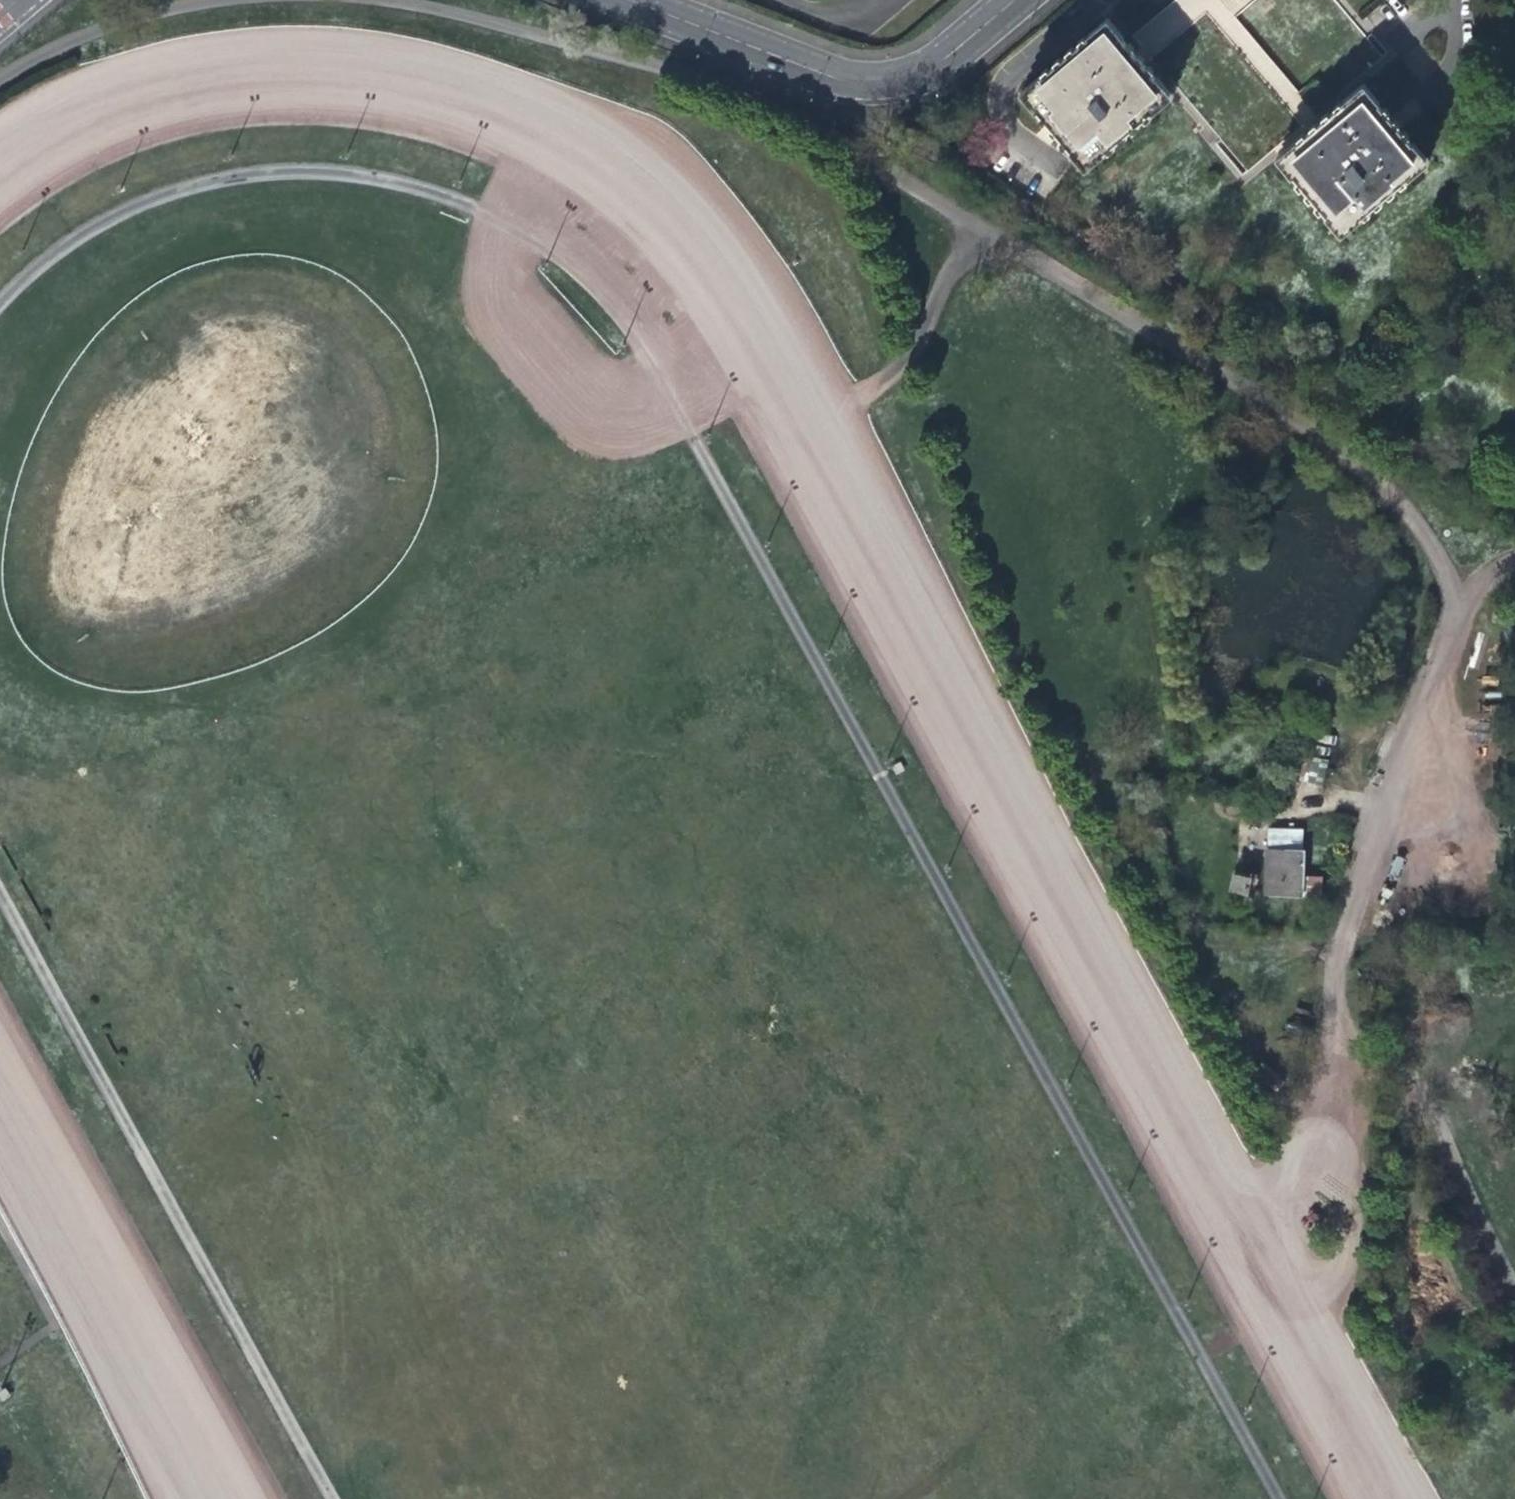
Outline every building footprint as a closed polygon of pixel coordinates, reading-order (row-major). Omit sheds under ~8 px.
[(1083,151),(1086,149),(1100,165),(1115,152),(1118,156),(1166,116),(1163,112),(1180,98),(1166,81),(1169,78),(1135,38),(1132,41),(1115,21),(1099,35),(1097,31),(1048,71),(1051,76),(1035,89),(1051,108),(1048,110),(1066,130),(1083,151)] [(1310,175),(1343,214),(1347,211),(1361,228),(1376,215),(1379,218),(1426,179),(1423,174),(1440,161),(1426,144),(1429,141),(1413,122),(1395,102),(1392,105),(1376,86),(1360,100),(1357,97),(1310,137),(1313,141),(1298,154),(1313,172),(1310,175)] [(1315,782),(1330,786),(1336,762),(1321,757),(1315,782)] [(1267,897),(1302,897),(1302,851),(1268,851),(1267,897)] [(1231,891),(1249,895),(1253,878),(1236,873),(1231,891)] [(1306,876),(1306,898),(1321,898),(1321,876),(1306,876)]
